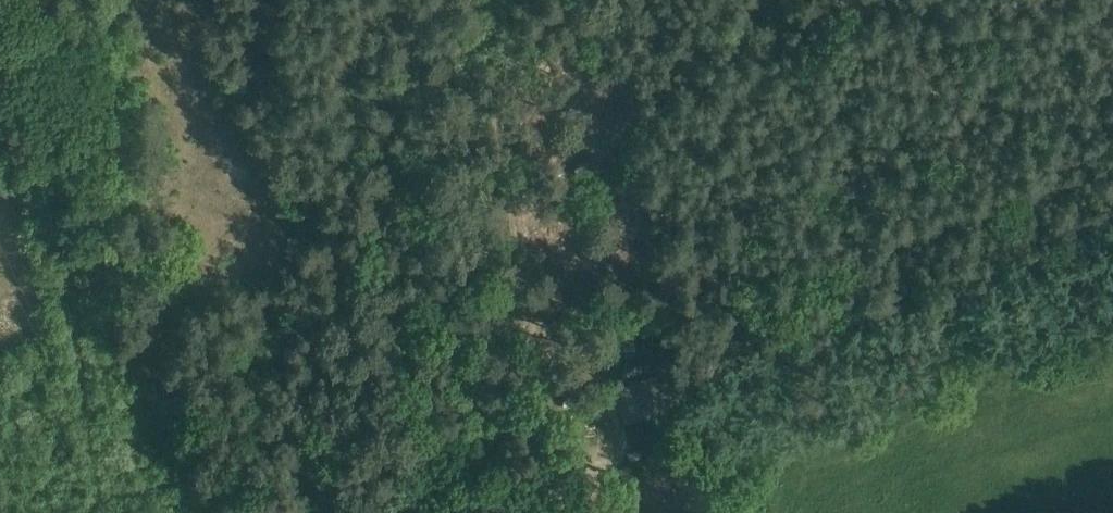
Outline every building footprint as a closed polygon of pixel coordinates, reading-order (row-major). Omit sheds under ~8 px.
[(654,462),(645,429),(593,443),(602,476),(637,467),(654,462)]
